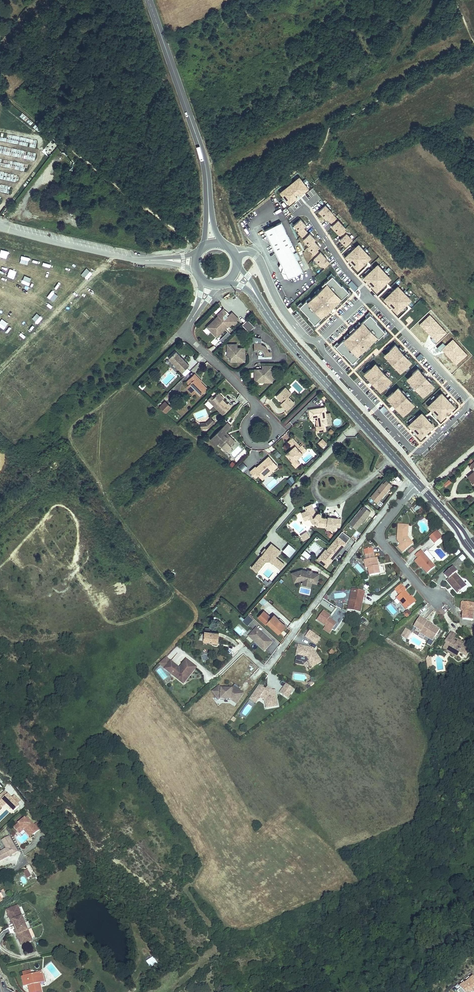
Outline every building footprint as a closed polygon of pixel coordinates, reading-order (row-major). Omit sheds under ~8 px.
[(289,204),(294,200),(297,197),(293,192),(296,189),(300,194),(308,188),(305,184),(308,182),(306,179),(303,181),(299,177),(280,192),(284,196),(281,198),(284,201),(286,200),(289,204)] [(327,218),(330,221),(335,217),(333,214),(333,213),(326,205),(319,211),(327,219),(327,218)] [(335,217),(330,221),(333,224),(332,226),(340,234),(345,229),(346,228),(335,217)] [(298,233),(301,236),(306,231),(303,228),(307,225),(304,222),(303,222),(300,219),(294,225),(300,231),(298,233)] [(288,278),(302,271),(292,252),(295,251),(293,247),(290,248),(289,245),(291,244),(281,223),(265,231),(280,262),(282,266),(279,272),(285,273),(288,278)] [(345,229),(340,234),(342,237),(340,239),(346,245),(353,239),(347,233),(348,232),(345,229)] [(306,231),(301,236),(304,239),(303,239),(309,246),(314,241),(316,239),(310,233),(309,234),(306,231)] [(312,254),(315,257),(320,253),(317,250),(320,247),(317,243),(317,244),(314,241),(309,246),(308,247),(313,253),(312,254)] [(363,264),(365,266),(366,264),(365,263),(371,258),(366,252),(368,250),(366,247),(364,249),(360,245),(353,251),(351,248),(349,249),(351,251),(346,256),(352,262),(352,263),(357,269),(363,264)] [(321,252),(320,253),(315,257),(314,258),(321,266),(322,265),(325,268),(330,263),(327,260),(328,259),(321,252)] [(369,269),(367,270),(369,272),(365,277),(371,283),(370,284),(376,291),(382,285),(384,288),(386,286),(383,284),(389,278),(385,273),(387,270),(385,268),(383,270),(379,265),(372,272),(369,269)] [(342,285),(342,286),(334,278),(333,276),(329,279),(326,282),(327,284),(324,287),(319,292),(315,295),(311,299),(308,302),(306,301),(303,304),(300,307),(301,309),(309,317),(308,317),(314,323),(315,325),(318,322),(324,316),(324,315),(327,312),(330,309),(333,306),(336,304),(339,300),(340,301),(346,295),(349,292),(348,291),(342,285)] [(352,281),(348,284),(355,291),(358,288),(352,281)] [(403,308),(405,310),(406,308),(404,305),(410,299),(406,294),(408,293),(406,290),(403,293),(398,288),(392,293),(390,291),(389,293),(391,295),(385,300),(391,306),(392,306),(398,312),(403,308)] [(217,314),(219,316),(228,325),(229,326),(233,323),(234,324),(237,321),(239,319),(232,312),(230,314),(228,316),(225,314),(226,313),(224,309),(223,309),(217,314)] [(384,331),(376,322),(377,322),(372,316),(370,315),(367,318),(361,323),(361,324),(358,327),(355,329),(352,333),(349,335),(346,338),(345,338),(339,344),(336,347),(338,348),(343,354),(343,353),(351,361),(353,363),(356,360),(359,357),(358,355),(362,352),(365,349),(369,345),(374,340),(378,337),(379,338),(382,335),(386,332),(384,331)] [(215,319),(225,329),(228,325),(219,316),(215,319)] [(215,319),(209,325),(213,330),(212,331),(217,337),(220,333),(219,332),(221,330),(222,332),(225,329),(215,319)] [(242,325),(249,332),(255,326),(248,319),(242,325)] [(219,340),(223,344),(228,338),(225,335),(219,340)] [(272,356),(272,351),(268,351),(266,347),(262,345),(261,338),(252,337),(252,343),(254,343),(254,352),(257,352),(257,356),(258,355),(262,355),(262,356),(272,356)] [(231,356),(231,361),(245,361),(245,348),(240,348),(240,349),(237,349),(237,348),(237,344),(228,344),(228,356),(231,356)] [(408,358),(405,355),(402,352),(399,348),(395,344),(391,348),(389,346),(386,348),(389,352),(385,355),(388,358),(391,361),(394,365),(397,368),(400,371),(404,367),(407,371),(410,368),(407,365),(411,362),(408,358)] [(176,352),(169,358),(170,359),(178,368),(182,372),(183,372),(189,365),(181,357),(181,358),(180,357),(180,356),(176,352)] [(166,362),(175,371),(178,368),(170,359),(166,362)] [(377,386),(377,387),(381,391),(385,387),(387,389),(390,386),(387,383),(391,379),(388,377),(388,376),(388,377),(385,373),(382,370),(379,367),(376,364),(372,367),(369,364),(366,367),(368,369),(364,373),(368,377),(371,380),(374,383),(377,386)] [(183,372),(186,375),(191,370),(188,366),(183,372)] [(255,369),(255,382),(272,382),(272,366),(263,366),(263,369),(263,371),(261,371),(261,369),(255,369)] [(430,382),(427,379),(424,376),(421,372),(418,368),(412,373),(413,374),(407,379),(410,382),(411,382),(414,385),(412,387),(411,388),(414,391),(415,390),(417,388),(420,392),(423,395),(428,390),(429,391),(434,386),(431,382),(430,382)] [(186,388),(193,395),(196,392),(200,396),(208,389),(201,382),(197,377),(195,374),(186,382),(189,385),(186,388)] [(283,389),(290,395),(291,393),(285,387),(283,389)] [(394,404),(397,407),(400,411),(403,415),(409,409),(408,409),(414,404),(411,401),(411,400),(410,401),(407,397),(409,396),(410,395),(407,392),(406,393),(404,394),(401,391),(398,388),(393,393),(392,392),(387,397),(390,401),(391,401),(394,404)] [(283,389),(276,396),(281,401),(282,400),(283,402),(282,402),(281,404),(287,410),(294,403),(288,397),(290,395),(283,389)] [(214,405),(223,414),(231,406),(228,403),(227,404),(223,399),(217,394),(214,398),(210,402),(214,405)] [(447,400),(441,394),(436,398),(434,395),(431,398),(434,402),(429,407),(434,413),(433,414),(434,416),(437,414),(442,419),(448,413),(447,412),(454,406),(450,401),(452,399),(451,397),(447,400)] [(210,409),(214,405),(210,402),(214,398),(212,396),(207,401),(205,404),(210,409)] [(160,407),(166,413),(171,407),(165,401),(160,407)] [(383,413),(387,409),(384,405),(379,410),(383,413)] [(325,407),(309,410),(310,418),(318,417),(319,417),(319,418),(318,419),(319,426),(318,426),(317,428),(317,432),(326,431),(325,425),(328,425),(326,414),(325,407)] [(429,418),(428,419),(423,413),(417,418),(414,415),(411,418),(414,420),(410,424),(415,430),(412,433),(414,435),(416,433),(420,437),(427,431),(427,432),(433,426),(429,421),(431,419),(429,418)] [(200,423),(201,428),(209,428),(214,422),(211,418),(206,423),(200,423)] [(227,423),(211,439),(216,445),(220,441),(226,447),(229,444),(231,447),(232,446),(232,445),(235,441),(229,435),(227,437),(224,434),(226,432),(231,427),(227,423)] [(450,447),(469,430),(464,424),(445,442),(450,447)] [(226,432),(224,434),(227,437),(229,435),(235,441),(226,432)] [(301,447),(293,438),(287,442),(293,448),(292,449),(292,450),(291,451),(290,450),(286,454),(293,462),(292,463),(296,467),(300,463),(296,459),(307,450),(302,445),(301,446),(301,447)] [(218,443),(227,451),(231,447),(229,444),(226,447),(220,441),(218,443)] [(256,466),(250,472),(255,478),(258,475),(260,477),(266,471),(267,472),(272,468),(273,470),(278,466),(269,456),(262,463),(263,464),(262,465),(260,464),(257,467),(256,466)] [(238,466),(243,471),(248,467),(243,461),(238,466)] [(260,477),(262,480),(273,470),(272,468),(267,472),(266,471),(260,477)] [(377,503),(392,485),(386,480),(384,484),(382,483),(370,497),(377,503)] [(340,527),(341,519),(328,517),(328,519),(320,518),(321,516),(321,514),(320,513),(319,513),(318,513),(317,514),(316,514),(312,504),(305,506),(307,511),(303,512),(306,519),(310,518),(313,523),(318,524),(318,526),(327,527),(327,529),(336,530),(336,526),(340,527)] [(349,523),(356,529),(370,511),(364,506),(361,510),(360,509),(349,523)] [(398,547),(402,553),(413,543),(408,537),(409,526),(398,525),(397,540),(401,545),(398,547)] [(346,543),(350,537),(342,531),(338,536),(331,545),(333,547),(329,552),(327,550),(326,549),(317,559),(326,567),(333,558),(332,558),(334,556),(335,557),(346,543)] [(430,537),(435,543),(442,537),(437,531),(430,537)] [(272,544),(253,567),(258,571),(267,560),(270,560),(280,569),(284,564),(276,557),(281,551),(272,544)] [(422,567),(427,573),(435,567),(430,561),(424,554),(421,551),(416,555),(418,558),(416,560),(422,567)] [(424,554),(430,561),(434,558),(427,551),(424,554)] [(370,576),(380,574),(378,566),(377,566),(375,558),(374,558),(373,553),(366,555),(367,560),(367,564),(365,564),(366,568),(368,568),(370,576)] [(453,567),(445,574),(449,579),(447,580),(452,587),(453,586),(455,587),(454,588),(458,593),(461,591),(463,593),(464,593),(468,590),(468,588),(466,586),(455,574),(457,572),(453,567)] [(292,573),(294,582),(302,580),(303,580),(311,582),(317,583),(319,574),(312,572),(311,572),(311,573),(308,573),(308,571),(301,570),(292,573)] [(395,589),(397,592),(404,587),(401,584),(395,589)] [(396,598),(407,610),(415,603),(410,597),(405,591),(406,590),(404,587),(397,592),(400,595),(396,598)] [(348,610),(360,612),(363,602),(362,602),(362,600),(363,600),(365,591),(352,589),(351,596),(352,597),(350,605),(349,605),(348,610)] [(473,620),(473,608),(472,608),(472,603),(462,602),(461,609),(463,609),(463,611),(463,619),(473,620)] [(329,618),(331,619),(338,608),(337,607),(330,616),(331,616),(329,618)] [(330,616),(324,611),(317,620),(326,626),(332,630),(333,630),(335,631),(347,614),(338,608),(331,619),(329,618),(331,616),(330,616)] [(267,622),(279,633),(285,626),(281,622),(279,620),(274,615),(271,618),(264,611),(258,617),(266,624),(267,622)] [(239,618),(248,625),(254,619),(248,614),(244,619),(241,616),(239,618)] [(420,616),(414,627),(417,628),(421,631),(420,633),(425,636),(430,639),(432,635),(435,637),(440,630),(433,625),(432,625),(431,627),(428,625),(429,624),(427,623),(428,621),(420,616)] [(240,625),(235,629),(241,635),(245,631),(240,625)] [(249,636),(265,651),(272,643),(263,633),(261,635),(260,634),(262,632),(257,628),(249,636)] [(402,636),(406,639),(410,634),(407,633),(408,631),(406,630),(402,636)] [(210,642),(218,643),(219,633),(210,632),(204,631),(204,633),(203,640),(210,641),(210,642)] [(306,637),(312,642),(316,636),(310,631),(306,637)] [(452,632),(445,643),(447,643),(444,648),(448,651),(449,648),(459,654),(460,653),(467,657),(473,647),(466,642),(465,644),(464,646),(458,642),(457,643),(454,641),(455,638),(457,636),(452,632)] [(312,642),(316,645),(320,639),(316,636),(312,642)] [(307,649),(298,647),(296,656),(297,656),(295,662),(304,664),(308,661),(313,668),(322,662),(313,648),(309,648),(307,649)] [(447,652),(456,658),(459,654),(449,648),(448,651),(447,651),(447,652)] [(328,653),(333,658),(337,655),(332,649),(328,653)] [(167,657),(159,664),(165,669),(179,681),(183,676),(187,679),(190,676),(196,668),(193,666),(194,665),(186,659),(179,668),(171,662),(167,657)] [(168,674),(161,679),(165,684),(172,679),(168,674)] [(179,681),(184,684),(190,676),(187,679),(183,676),(179,681)] [(281,693),(288,698),(294,690),(286,684),(281,693)] [(237,704),(244,694),(234,687),(232,689),(222,689),(220,686),(212,692),(219,701),(221,699),(231,700),(237,704)] [(265,689),(260,686),(253,695),(256,698),(260,697),(261,697),(265,701),(267,708),(278,706),(275,690),(272,691),(271,691),(269,690),(269,689),(267,688),(266,690),(265,690),(265,689)] [(14,811),(19,805),(17,803),(11,798),(5,791),(3,793),(5,794),(3,796),(2,795),(0,796),(0,809),(6,803),(14,811)] [(11,798),(17,803),(20,800),(14,795),(11,798)] [(24,830),(31,837),(39,830),(34,825),(27,816),(14,828),(18,832),(21,829),(23,829),(24,830)] [(34,825),(39,830),(43,827),(38,822),(34,825)] [(10,856),(12,855),(18,852),(9,836),(2,840),(7,848),(0,852),(0,862),(10,856)] [(17,906),(7,910),(9,916),(10,915),(11,917),(10,918),(12,923),(13,922),(14,924),(13,924),(16,931),(17,931),(17,932),(16,933),(18,937),(19,937),(20,939),(19,940),(21,945),(32,940),(31,938),(28,930),(17,906)] [(146,961),(150,967),(157,962),(153,956),(146,961)] [(32,991),(42,991),(40,983),(39,983),(36,974),(36,973),(32,974),(31,971),(23,973),(24,977),(22,977),(24,985),(31,983),(31,985),(30,985),(32,991)] [(30,991),(32,991),(30,985),(31,985),(31,983),(24,985),(25,987),(29,986),(30,991)]
